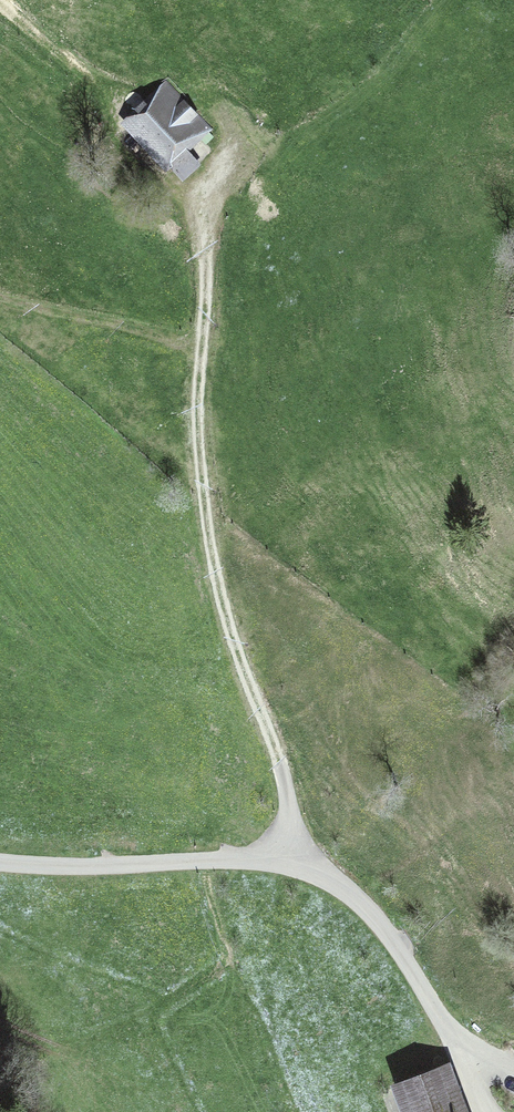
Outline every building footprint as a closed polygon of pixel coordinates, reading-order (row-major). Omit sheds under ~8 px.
[(130,120),(184,176),(199,162),(184,147),(206,124),(167,83),(130,120)] [(449,1063),(396,1083),(408,1111),(468,1111),(449,1063)]
